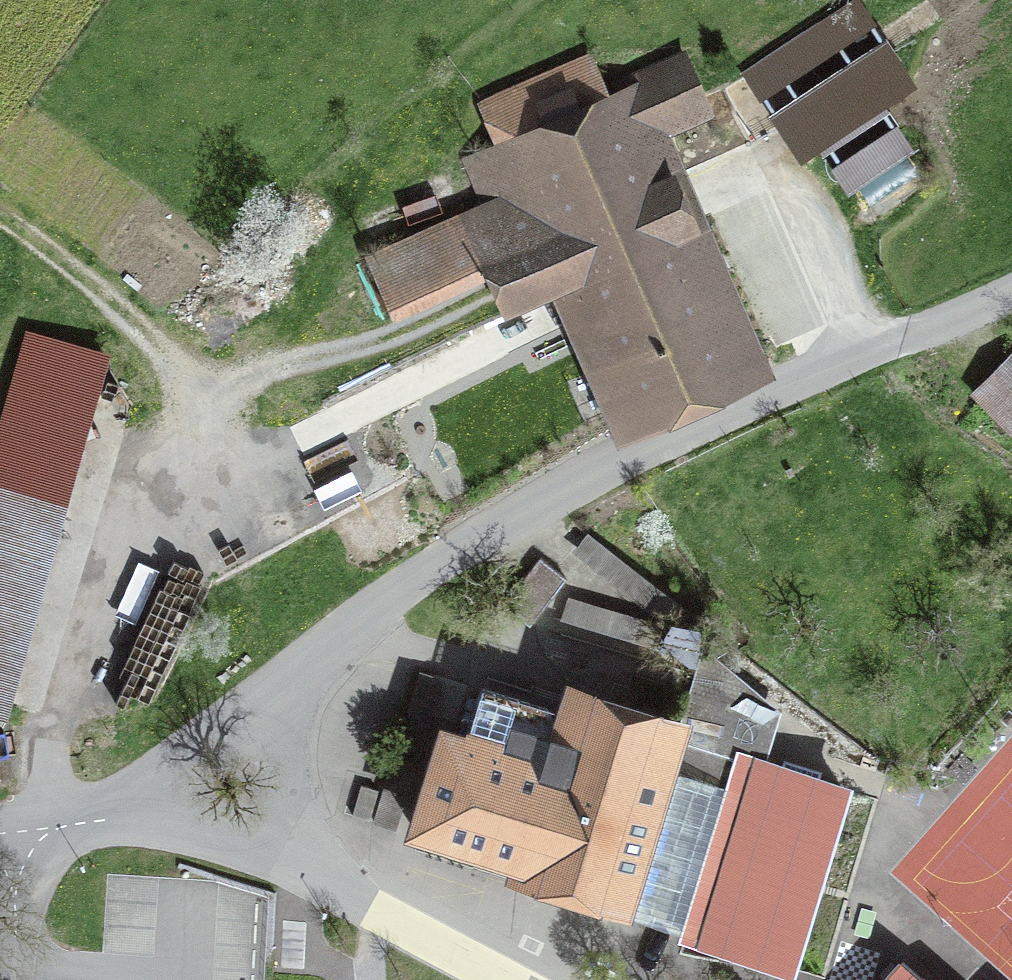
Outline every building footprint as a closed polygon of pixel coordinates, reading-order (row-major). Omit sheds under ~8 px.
[(856,2),(747,74),(763,97),(872,26),(856,2)] [(637,135),(699,107),(681,65),(609,97),(592,59),(484,106),(501,145),(467,159),(489,208),(378,257),(399,304),(492,263),(510,303),(575,273),(637,416),(740,371),(637,135)] [(907,147),(893,126),(838,162),(852,184),(907,147)] [(910,160),(861,196),(878,219),(927,183),(910,160)] [(9,707),(104,364),(23,341),(0,424),(0,704),(9,707)] [(973,393),(1011,432),(1011,355),(973,393)] [(371,449),(360,418),(318,433),(329,464),(371,449)] [(666,625),(681,606),(589,534),(574,553),(666,625)] [(567,583),(540,561),(504,604),(531,626),(567,583)] [(695,670),(704,641),(568,600),(559,630),(695,670)] [(419,673),(375,822),(395,828),(439,679),(419,673)] [(625,900),(663,777),(678,728),(571,695),(561,726),(540,720),(526,715),(530,703),(482,688),(465,743),(448,738),(417,836),(625,900)] [(690,691),(678,728),(663,777),(674,781),(699,788),(726,796),(684,936),(786,967),(841,787),(751,760),(765,714),(728,703),(690,691)] [(684,936),(726,796),(699,788),(674,781),(632,920),(684,936)] [(923,979),(902,961),(885,979),(923,979)]
